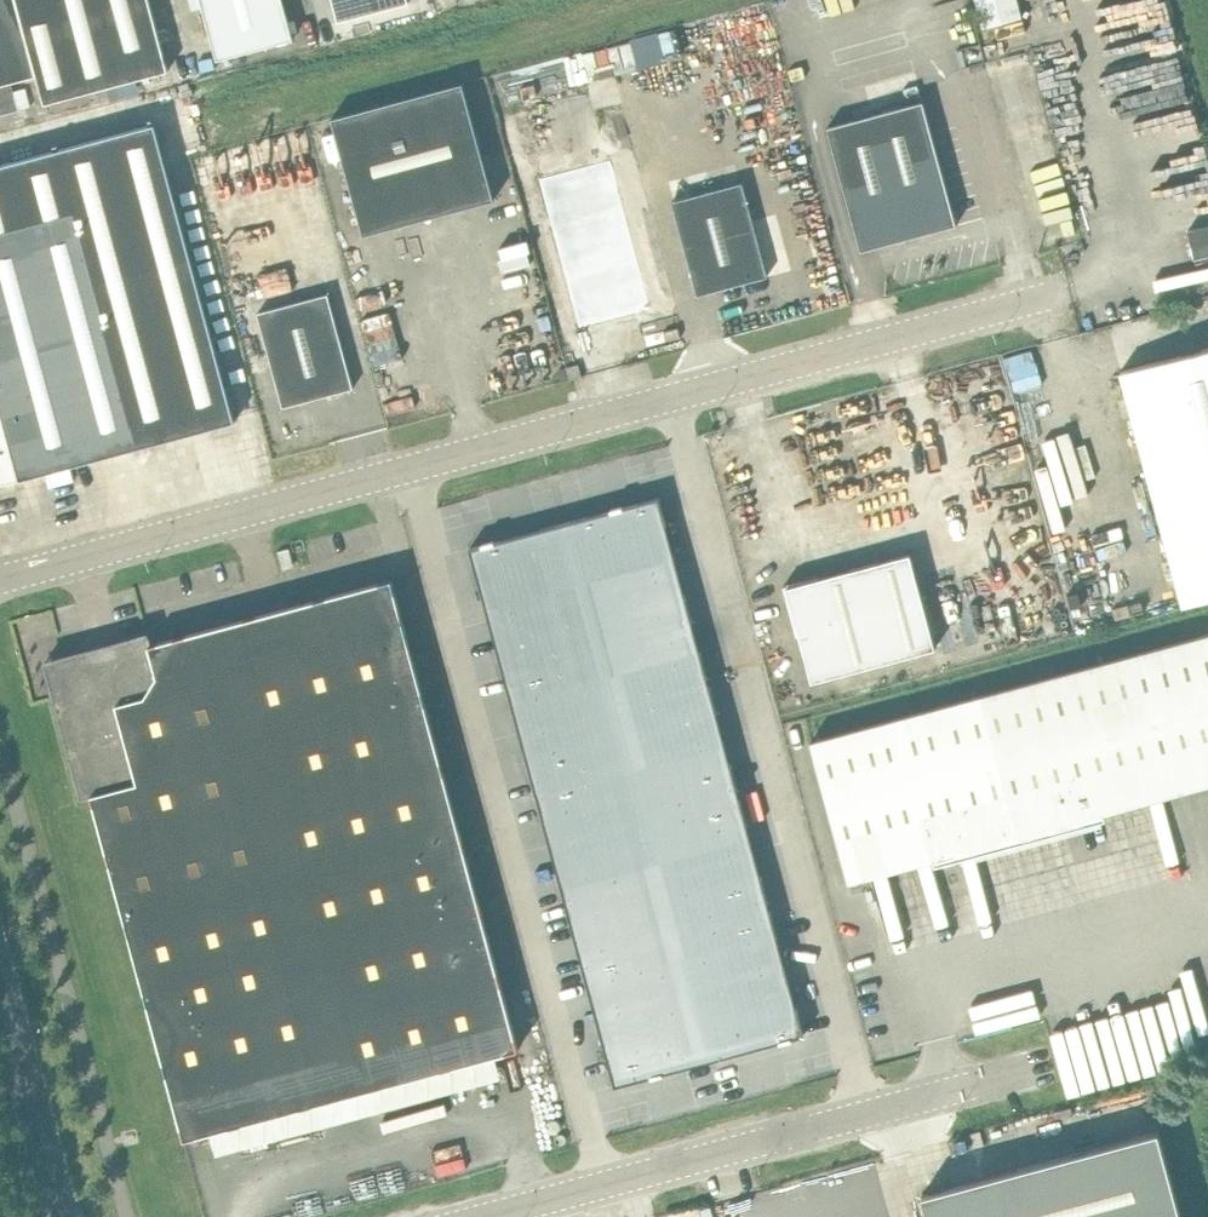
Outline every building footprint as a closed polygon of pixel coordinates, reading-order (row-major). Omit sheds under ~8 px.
[(8,113),(0,84),(36,74),(17,0),(0,0),(0,115),(8,113)] [(36,74),(38,74),(46,101),(169,68),(151,0),(17,0),(36,74)] [(215,60),(291,40),(281,0),(200,0),(215,60)] [(338,21),(408,3),(407,0),(332,0),(338,21)] [(1022,18),(1018,0),(976,0),(983,28),(1022,18)] [(364,235),(494,199),(463,82),(332,118),(364,235)] [(861,250),(956,224),(923,101),(827,127),(861,250)] [(235,421),(155,123),(0,165),(0,484),(235,421)] [(650,307),(611,162),(541,182),(580,327),(650,307)] [(697,295),(768,276),(742,182),(672,201),(697,295)] [(283,285),(312,281),(310,270),(281,274),(283,285)] [(283,407),(353,388),(328,294),(258,313),(283,407)] [(391,335),(394,363),(405,361),(402,334),(391,335)] [(1207,600),(1207,348),(1120,371),(1183,606),(1207,600)] [(570,379),(582,376),(578,364),(566,367),(570,379)] [(562,381),(569,379),(566,367),(559,369),(562,381)] [(615,1086),(805,1035),(660,497),(470,548),(615,1086)] [(934,648),(910,553),(818,578),(818,576),(784,585),(798,634),(799,634),(812,681),(934,648)] [(519,1048),(398,602),(392,579),(150,644),(148,634),(45,662),(82,798),(92,795),(185,1138),(377,1086),(383,1110),(431,1097),(425,1073),(519,1048)] [(1086,611),(1041,626),(1044,637),(1089,622),(1086,611)] [(1207,785),(1207,634),(811,741),(849,882),(1207,785)] [(750,666),(745,652),(729,658),(735,672),(750,666)] [(922,1195),(928,1216),(1183,1216),(1160,1131),(1157,1132),(922,1195)]
